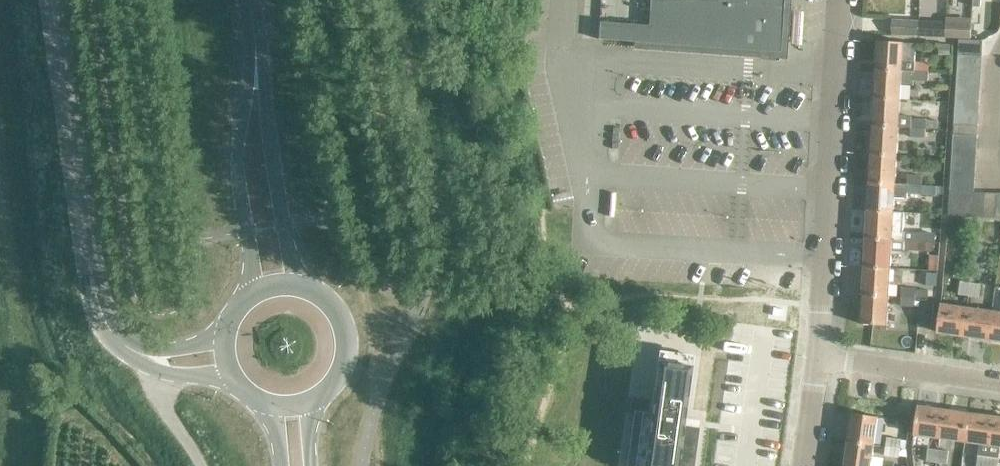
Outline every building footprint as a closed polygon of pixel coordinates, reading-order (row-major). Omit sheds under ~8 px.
[(598,40),(780,52),(784,0),(649,0),(647,26),(599,23),(598,40)] [(919,22),(892,21),(892,36),(919,37),(919,22)] [(919,22),(919,37),(945,38),(946,23),(919,22)] [(946,23),(945,38),(971,40),(972,24),(946,23)] [(959,41),(958,55),(983,56),(984,42),(959,41)] [(877,42),(876,70),(929,72),(930,64),(915,64),(915,62),(913,62),(914,44),(903,44),(903,43),(877,42)] [(939,46),(938,58),(949,59),(950,46),(942,46),(939,46)] [(958,55),(957,66),(982,67),(983,56),(958,55)] [(957,66),(957,78),(982,79),(982,67),(957,66)] [(876,70),(874,97),(900,99),(901,86),(914,87),(914,81),(928,82),(929,72),(876,70)] [(982,79),(957,78),(956,89),(981,90),(982,79)] [(956,89),(955,100),(980,101),(981,90),(956,89)] [(900,99),(874,97),(872,126),(899,127),(910,128),(925,129),(925,120),(925,119),(899,118),(900,99)] [(955,100),(955,112),(980,113),(980,101),(955,100)] [(955,112),(954,123),(979,124),(980,113),(955,112)] [(925,120),(925,129),(936,130),(936,120),(925,120)] [(979,124),(954,123),(953,134),(978,135),(979,124)] [(872,126),(871,154),(897,156),(899,127),(872,126)] [(924,138),(925,129),(910,128),(910,137),(924,138)] [(978,135),(953,134),(953,146),(978,147),(978,135)] [(978,147),(953,146),(952,157),(977,158),(978,147)] [(897,156),(871,154),(869,182),(895,184),(897,156)] [(952,157),(951,169),(976,170),(977,158),(952,157)] [(976,170),(951,169),(951,180),(976,181),(976,170)] [(922,175),(906,174),(906,184),(909,185),(921,185),(922,175)] [(976,181),(951,180),(950,192),(975,193),(976,181)] [(869,182),(867,210),(894,212),(894,198),(908,199),(908,192),(936,194),(936,186),(921,185),(909,185),(906,184),(895,184),(869,182)] [(975,193),(950,192),(948,216),(985,217),(986,193),(975,193)] [(986,193),(985,217),(997,218),(998,194),(986,193)] [(867,210),(866,240),(919,243),(919,234),(903,233),(904,212),(894,212),(867,210)] [(919,243),(866,240),(864,268),(890,269),(891,252),(904,253),(904,251),(918,251),(919,243)] [(919,243),(918,251),(933,252),(933,244),(919,243)] [(929,257),(928,271),(937,272),(938,262),(938,258),(929,257)] [(890,269),(864,268),(862,296),(888,297),(890,269)] [(927,273),(926,287),(936,288),(937,274),(927,273)] [(969,296),(970,283),(960,282),(958,295),(969,296)] [(981,284),(970,283),(969,296),(979,298),(981,284)] [(916,290),(901,289),(900,298),(915,299),(916,290)] [(888,297),(862,296),(861,325),(887,326),(888,297)] [(915,299),(900,298),(900,307),(915,308),(915,299)] [(920,299),(918,328),(930,328),(932,301),(920,299)] [(963,336),(967,308),(941,304),(937,332),(963,336)] [(992,311),(967,308),(963,336),(988,339),(992,311)] [(992,311),(988,339),(999,341),(999,313),(992,311)] [(683,419),(691,357),(658,352),(650,413),(633,411),(625,465),(693,465),(699,428),(682,425),(683,419)] [(940,438),(944,410),(918,407),(914,434),(940,438)] [(969,414),(944,410),(940,438),(965,441),(969,414)] [(848,442),(873,445),(877,417),(852,413),(848,442)] [(965,441),(980,444),(977,465),(987,465),(994,417),(969,414),(965,441)] [(994,417),(987,465),(998,465),(999,452),(999,418),(994,417)] [(886,437),(885,447),(900,449),(901,440),(886,437)] [(848,442),(844,465),(870,465),(873,445),(848,442)] [(900,449),(885,447),(884,456),(898,458),(900,449)] [(937,464),(939,450),(928,449),(927,463),(937,464)] [(939,450),(937,464),(947,465),(949,452),(939,450)]
